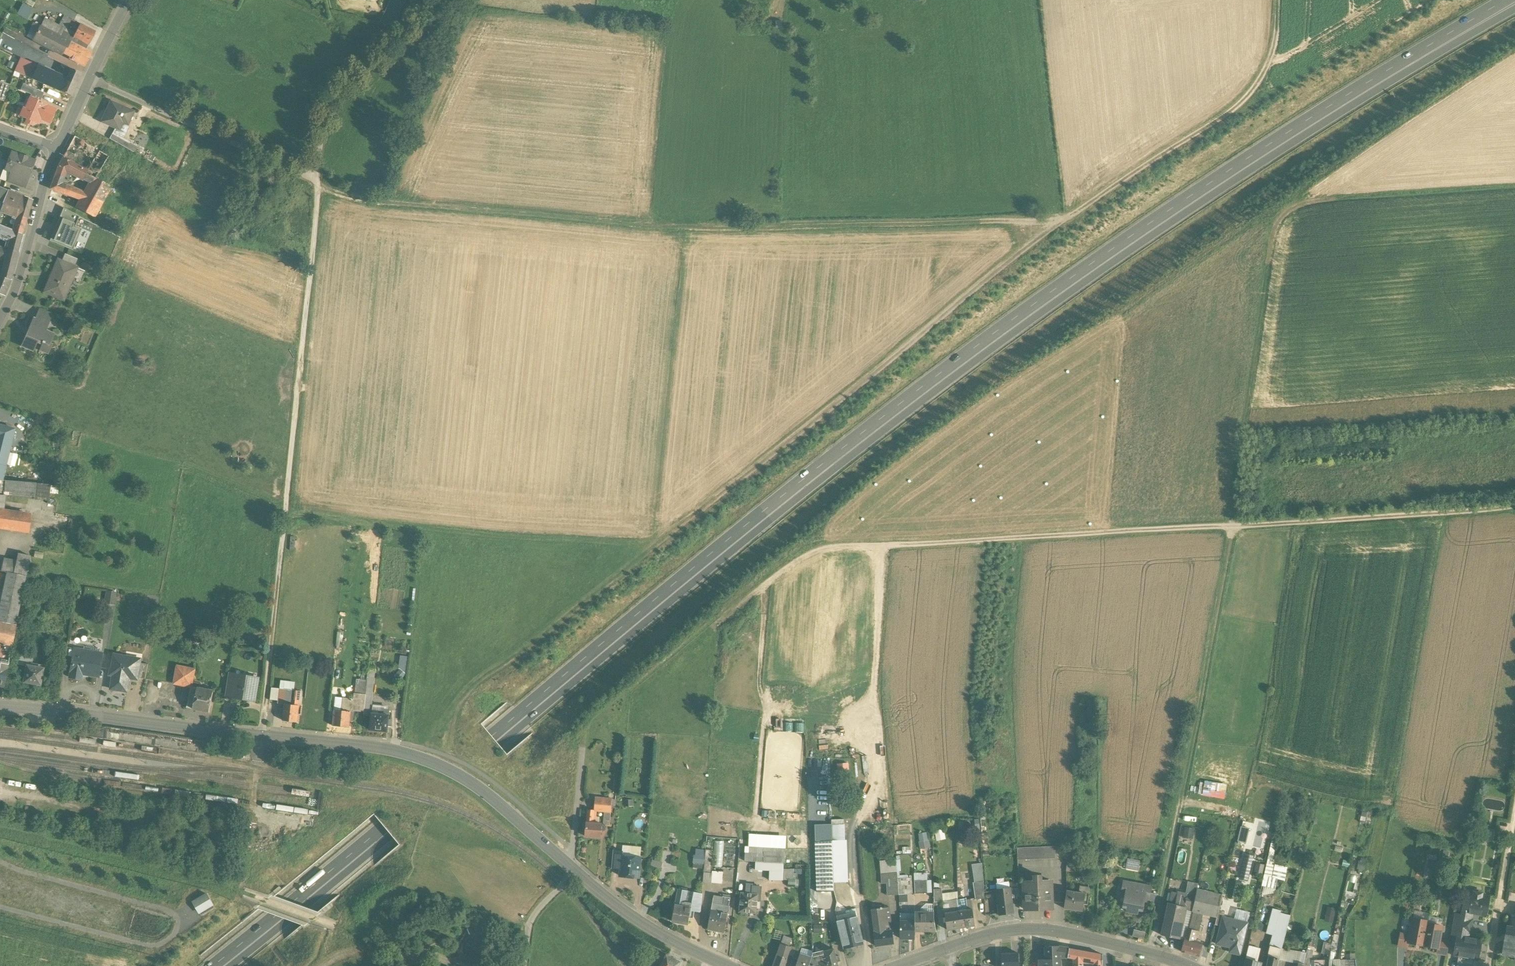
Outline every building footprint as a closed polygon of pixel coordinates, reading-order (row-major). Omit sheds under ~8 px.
[(15,14),(26,19),(31,8),(20,3),(15,14)] [(63,28),(67,30),(72,20),(62,16),(56,28),(62,31),(63,28)] [(41,26),(60,36),(62,31),(56,28),(43,21),(41,26)] [(95,32),(80,24),(74,37),(89,45),(95,32)] [(55,52),(63,52),(69,41),(60,36),(41,26),(34,40),(55,52)] [(14,40),(17,33),(5,28),(0,40),(0,49),(38,65),(44,53),(14,40)] [(66,33),(62,31),(60,36),(69,41),(72,42),(74,37),(66,33)] [(89,45),(74,37),(72,42),(91,53),(94,47),(89,45)] [(72,42),(69,41),(63,52),(70,56),(69,58),(84,66),(91,53),(72,42)] [(39,66),(20,59),(14,72),(33,79),(39,66)] [(46,70),(39,66),(33,79),(40,83),(46,70)] [(66,78),(60,91),(71,96),(81,73),(70,69),(66,78)] [(66,78),(46,70),(40,83),(60,91),(66,78)] [(0,81),(0,100),(4,102),(10,85),(0,81)] [(35,89),(24,84),(21,91),(32,96),(35,89)] [(20,93),(30,97),(40,102),(44,93),(35,89),(32,96),(21,91),(20,93)] [(40,102),(30,97),(21,117),(38,125),(41,119),(49,123),(56,109),(40,102)] [(133,111),(111,101),(108,109),(109,110),(103,122),(110,125),(118,129),(121,121),(127,124),(133,111)] [(123,131),(127,124),(121,121),(118,129),(123,131)] [(105,137),(109,139),(112,133),(121,138),(123,131),(118,129),(110,125),(105,137)] [(121,138),(112,133),(109,139),(122,146),(125,140),(121,138)] [(144,151),(125,140),(122,146),(141,156),(144,151)] [(27,157),(20,155),(20,156),(12,153),(5,170),(11,172),(11,171),(27,177),(28,178),(34,161),(26,158),(27,157)] [(70,162),(63,158),(58,166),(53,182),(61,185),(67,171),(81,180),(82,179),(85,173),(86,171),(70,162)] [(27,177),(11,171),(11,172),(7,182),(23,188),(27,177)] [(92,178),(85,173),(82,179),(90,182),(92,178)] [(94,179),(92,178),(90,182),(84,194),(81,200),(76,208),(93,217),(109,187),(94,179)] [(61,185),(53,182),(51,188),(81,200),(84,194),(61,185)] [(0,188),(0,202),(3,204),(3,203),(19,210),(23,197),(0,188)] [(32,201),(23,197),(19,210),(17,215),(26,218),(32,201)] [(19,210),(3,203),(3,204),(0,211),(3,212),(13,216),(17,218),(17,215),(19,210)] [(64,208),(59,220),(75,226),(79,217),(64,208)] [(26,218),(17,215),(17,218),(16,220),(13,231),(21,234),(26,218)] [(82,229),(75,226),(59,220),(50,241),(74,251),(82,229)] [(10,240),(13,231),(0,225),(0,236),(10,240)] [(21,234),(13,231),(10,240),(19,244),(21,234)] [(7,250),(17,253),(19,244),(10,240),(7,250)] [(7,250),(0,248),(0,259),(5,260),(1,277),(10,280),(17,253),(7,250)] [(77,259),(65,254),(62,262),(74,267),(77,259)] [(57,260),(44,292),(63,300),(73,278),(70,276),(74,267),(62,262),(57,260)] [(0,277),(0,294),(4,296),(10,280),(1,277),(0,277)] [(52,313),(40,308),(35,320),(47,325),(52,313)] [(35,320),(33,319),(21,347),(32,351),(34,347),(48,353),(51,345),(49,344),(52,335),(44,332),(47,325),(35,320)] [(47,425),(34,420),(32,426),(44,431),(47,425)] [(0,425),(0,465),(4,466),(13,429),(0,425)] [(38,469),(4,466),(1,480),(36,483),(38,469)] [(0,480),(0,492),(2,492),(2,495),(35,498),(36,483),(1,480),(0,480)] [(29,516),(5,513),(3,528),(28,532),(29,516)] [(17,554),(5,551),(4,558),(16,561),(17,554)] [(30,556),(17,554),(16,561),(13,573),(26,576),(30,556)] [(16,561),(4,558),(1,571),(6,572),(13,573),(16,561)] [(0,603),(0,622),(16,625),(26,576),(13,573),(6,572),(0,603)] [(104,604),(115,606),(117,593),(106,592),(104,604)] [(2,644),(12,646),(16,625),(0,622),(0,644),(2,644)] [(2,644),(0,653),(0,661),(8,663),(12,646),(2,644)] [(103,653),(74,648),(72,657),(70,672),(69,679),(80,681),(81,676),(99,679),(103,653)] [(141,658),(112,653),(109,675),(112,676),(110,690),(127,693),(130,679),(137,680),(138,678),(140,663),(141,658)] [(33,656),(20,654),(18,665),(26,667),(27,663),(31,664),(33,656)] [(72,657),(65,655),(63,671),(70,672),(72,657)] [(406,671),(408,656),(399,655),(397,670),(406,671)] [(0,661),(0,686),(3,687),(8,663),(0,661)] [(31,664),(27,663),(26,667),(23,683),(32,685),(32,686),(39,687),(39,686),(40,686),(43,666),(31,664)] [(148,664),(140,663),(138,678),(145,679),(148,664)] [(367,680),(366,683),(373,684),(375,666),(369,665),(368,672),(367,680)] [(195,670),(177,666),(174,684),(191,687),(192,687),(195,670)] [(357,679),(367,680),(368,672),(361,671),(360,677),(359,678),(357,678),(357,679)] [(259,678),(230,673),(226,698),(256,702),(259,678)] [(406,675),(400,682),(405,686),(411,679),(406,675)] [(355,700),(364,701),(365,695),(366,683),(367,680),(357,679),(355,700)] [(365,695),(366,695),(372,695),(373,684),(366,683),(365,695)] [(192,687),(191,687),(187,703),(194,704),(197,688),(192,687)] [(213,691),(197,688),(194,704),(187,703),(186,708),(209,712),(213,691)] [(286,690),(272,688),(270,700),(285,702),(286,690)] [(300,691),(286,690),(285,702),(284,704),(299,706),(300,691)] [(364,716),(372,716),(372,714),(370,714),(372,695),(366,695),(365,701),(364,711),(364,716)] [(352,700),(344,699),(343,706),(342,711),(335,710),(333,726),(349,728),(349,721),(353,721),(354,710),(351,709),(352,700)] [(355,700),(352,700),(351,709),(354,710),(364,711),(365,701),(364,701),(355,700)] [(299,706),(284,704),(284,710),(280,710),(280,714),(283,714),(282,721),(297,723),(299,706)] [(373,704),(372,714),(379,715),(379,712),(384,713),(384,710),(387,710),(387,705),(373,704)] [(384,713),(379,712),(379,715),(372,714),(372,716),(370,730),(387,732),(388,726),(391,726),(392,720),(389,720),(389,716),(389,710),(387,710),(384,710),(384,713)] [(848,763),(838,764),(840,775),(849,775),(848,763)] [(1202,795),(1222,799),(1224,785),(1204,782),(1202,795)] [(595,796),(594,810),(613,812),(614,798),(595,796)] [(798,819),(786,818),(786,825),(805,826),(805,814),(798,814),(798,819)] [(832,820),(832,840),(833,885),(847,885),(847,834),(845,834),(845,820),(832,820)] [(606,823),(593,822),(586,822),(585,837),(601,838),(602,828),(606,828),(606,823)] [(1194,829),(1185,828),(1184,835),(1192,836),(1194,829)] [(1494,830),(1483,828),(1481,839),(1492,841),(1494,830)] [(938,841),(946,839),(944,831),(936,833),(938,841)] [(923,849),(930,847),(926,833),(919,835),(923,849)] [(786,836),(749,835),(749,851),(745,851),(745,861),(785,863),(786,836)] [(832,840),(815,841),(816,891),(833,891),(833,885),(832,840)] [(1272,840),(1262,886),(1261,896),(1274,893),(1277,878),(1277,875),(1279,875),(1281,866),(1273,864),(1278,842),(1272,840)] [(706,846),(705,855),(704,869),(703,881),(720,883),(723,849),(706,846)] [(1054,846),(1017,848),(1017,860),(1055,858),(1054,846)] [(624,851),(613,850),(611,868),(621,869),(622,856),(623,856),(624,851)] [(704,869),(705,855),(693,854),(692,868),(704,869)] [(1253,856),(1244,854),(1238,879),(1246,881),(1253,856)] [(623,856),(622,856),(621,869),(621,876),(639,877),(641,858),(623,856)] [(1084,861),(1068,859),(1066,871),(1083,873),(1084,861)] [(1138,870),(1140,861),(1128,859),(1126,867),(1138,870)] [(896,860),(881,861),(882,873),(897,871),(896,860)] [(1364,871),(1365,861),(1352,860),(1351,869),(1364,871)] [(983,864),(972,865),(978,899),(984,899),(983,864)] [(793,870),(783,870),(782,880),(789,880),(789,879),(796,879),(796,873),(793,873),(793,870)] [(882,873),(881,873),(881,884),(886,883),(887,896),(898,895),(897,879),(897,871),(882,873)] [(1041,876),(1034,876),(1034,881),(1024,882),(1026,909),(1052,908),(1050,880),(1041,881),(1041,876)] [(911,878),(897,879),(898,895),(907,894),(913,894),(911,878)] [(927,879),(914,880),(915,895),(928,895),(927,879)] [(1152,886),(1124,881),(1122,887),(1126,888),(1123,906),(1127,907),(1126,911),(1137,913),(1138,909),(1143,910),(1146,892),(1150,893),(1152,886)] [(1198,884),(1188,882),(1185,895),(1187,896),(1195,897),(1197,891),(1196,891),(1198,884)] [(759,886),(753,886),(752,894),(757,895),(757,901),(760,902),(761,888),(759,886)] [(678,889),(676,901),(682,902),(685,903),(687,890),(678,889)] [(934,902),(943,901),(942,893),(942,889),(933,890),(934,902)] [(1010,898),(1010,889),(996,890),(998,900),(1005,899),(1010,898)] [(702,893),(687,890),(685,903),(692,904),(691,907),(691,910),(694,910),(701,911),(702,893)] [(957,891),(942,893),(943,901),(949,900),(957,900),(957,892),(957,891)] [(1089,894),(1067,891),(1064,908),(1082,911),(1083,903),(1087,904),(1089,894)] [(1221,896),(1197,891),(1195,897),(1193,910),(1200,912),(1217,916),(1218,912),(1219,907),(1221,896)] [(1473,893),(1464,892),(1460,912),(1461,912),(1460,917),(1471,919),(1471,914),(1486,916),(1489,896),(1481,895),(1482,893),(1473,891),(1473,893)] [(1185,895),(1172,892),(1169,903),(1185,907),(1187,896),(1185,895)] [(752,894),(741,893),(739,911),(740,912),(741,913),(747,914),(748,912),(756,913),(756,908),(757,901),(757,895),(752,894)] [(907,894),(898,895),(899,903),(907,902),(907,894)] [(207,895),(191,904),(198,915),(214,906),(207,895)] [(722,897),(714,895),(711,911),(720,913),(722,897)] [(1195,897),(1187,896),(1185,907),(1184,909),(1193,911),(1193,910),(1195,897)] [(723,897),(722,897),(720,913),(728,914),(729,906),(730,898),(723,897)] [(1005,899),(998,900),(999,915),(1012,913),(1010,898),(1005,899)] [(959,911),(951,912),(949,900),(943,901),(947,930),(961,928),(959,911)] [(959,911),(957,900),(949,900),(951,912),(959,911)] [(967,910),(959,911),(961,928),(975,926),(971,900),(966,901),(967,910)] [(691,907),(682,905),(682,902),(676,901),(672,921),(688,924),(689,918),(691,910),(691,907)] [(1169,903),(1161,935),(1177,939),(1184,909),(1185,907),(1169,903)] [(889,907),(872,909),(874,931),(876,946),(893,944),(891,931),(892,931),(889,907)] [(1325,915),(1333,917),(1335,909),(1327,907),(1325,915)] [(1281,910),(1273,908),(1267,934),(1275,936),(1280,913),(1281,910)] [(1193,911),(1184,909),(1177,939),(1184,940),(1187,929),(1188,930),(1193,911)] [(1200,912),(1193,910),(1193,911),(1188,930),(1196,932),(1200,912)] [(1238,910),(1235,920),(1247,923),(1249,913),(1238,910)] [(720,913),(711,911),(708,928),(724,932),(728,914),(720,913)] [(1224,913),(1218,912),(1217,916),(1214,925),(1220,926),(1222,917),(1223,918),(1224,913)] [(1275,936),(1284,938),(1290,916),(1280,913),(1275,936)] [(933,914),(915,914),(915,921),(915,931),(936,931),(933,918),(933,914)] [(857,916),(837,921),(843,948),(863,943),(857,916)] [(1460,917),(1453,916),(1451,929),(1468,932),(1469,932),(1472,919),(1460,917)] [(1223,918),(1222,917),(1220,926),(1215,944),(1230,947),(1229,952),(1239,954),(1247,923),(1235,920),(1223,918)] [(1427,921),(1412,919),(1409,932),(1409,934),(1407,943),(1408,943),(1422,945),(1426,924),(1427,921)] [(915,931),(915,921),(900,921),(900,938),(915,938),(915,931)] [(1441,927),(1426,924),(1422,945),(1437,948),(1439,940),(1441,927)] [(822,925),(812,925),(812,933),(821,933),(822,925)] [(1509,928),(1508,936),(1510,936),(1509,942),(1505,941),(1503,955),(1514,957),(1514,929),(1509,928)] [(1202,943),(1193,940),(1196,932),(1188,930),(1187,929),(1184,940),(1181,951),(1199,956),(1202,943)] [(1145,932),(1134,930),(1133,936),(1144,938),(1145,932)] [(1467,937),(1468,932),(1458,930),(1456,935),(1452,956),(1458,957),(1457,965),(1460,965),(1471,965),(1473,959),(1478,960),(1482,940),(1467,937)] [(1407,943),(1409,934),(1399,933),(1397,945),(1407,947),(1408,943),(1407,943)] [(1271,947),(1281,949),(1284,938),(1275,936),(1267,934),(1266,939),(1272,941),(1271,947)] [(784,938),(778,955),(786,958),(792,960),(793,957),(796,950),(789,947),(791,941),(784,938)] [(1449,942),(1439,940),(1437,948),(1436,952),(1446,954),(1449,942)] [(797,947),(796,950),(793,957),(798,959),(800,954),(800,955),(802,949),(797,947)] [(1045,947),(1045,959),(1045,965),(1059,965),(1059,959),(1059,957),(1059,947),(1045,947)] [(1069,949),(1059,947),(1059,957),(1068,958),(1069,949)] [(1281,949),(1271,947),(1266,965),(1277,965),(1281,949)] [(823,951),(825,960),(826,962),(827,962),(828,965),(838,965),(837,962),(836,956),(834,949),(823,951)] [(1069,949),(1068,958),(1073,959),(1073,965),(1083,965),(1083,963),(1094,964),(1094,965),(1103,965),(1103,955),(1069,949)] [(1247,950),(1245,959),(1260,963),(1262,953),(1247,950)] [(1313,953),(1307,951),(1305,958),(1304,965),(1310,965),(1313,953)] [(818,953),(812,954),(811,958),(809,965),(808,965),(810,965),(820,964),(820,962),(818,953)] [(1293,965),(1304,965),(1305,958),(1281,953),(1278,963),(1293,965)] [(800,954),(798,959),(798,961),(796,965),(808,965),(809,965),(811,958),(800,955),(800,954)] [(1001,954),(1001,965),(1018,965),(1018,954),(1001,954)] [(778,955),(774,965),(784,965),(786,958),(778,955)] [(667,956),(662,965),(678,965),(680,962),(667,956)]
